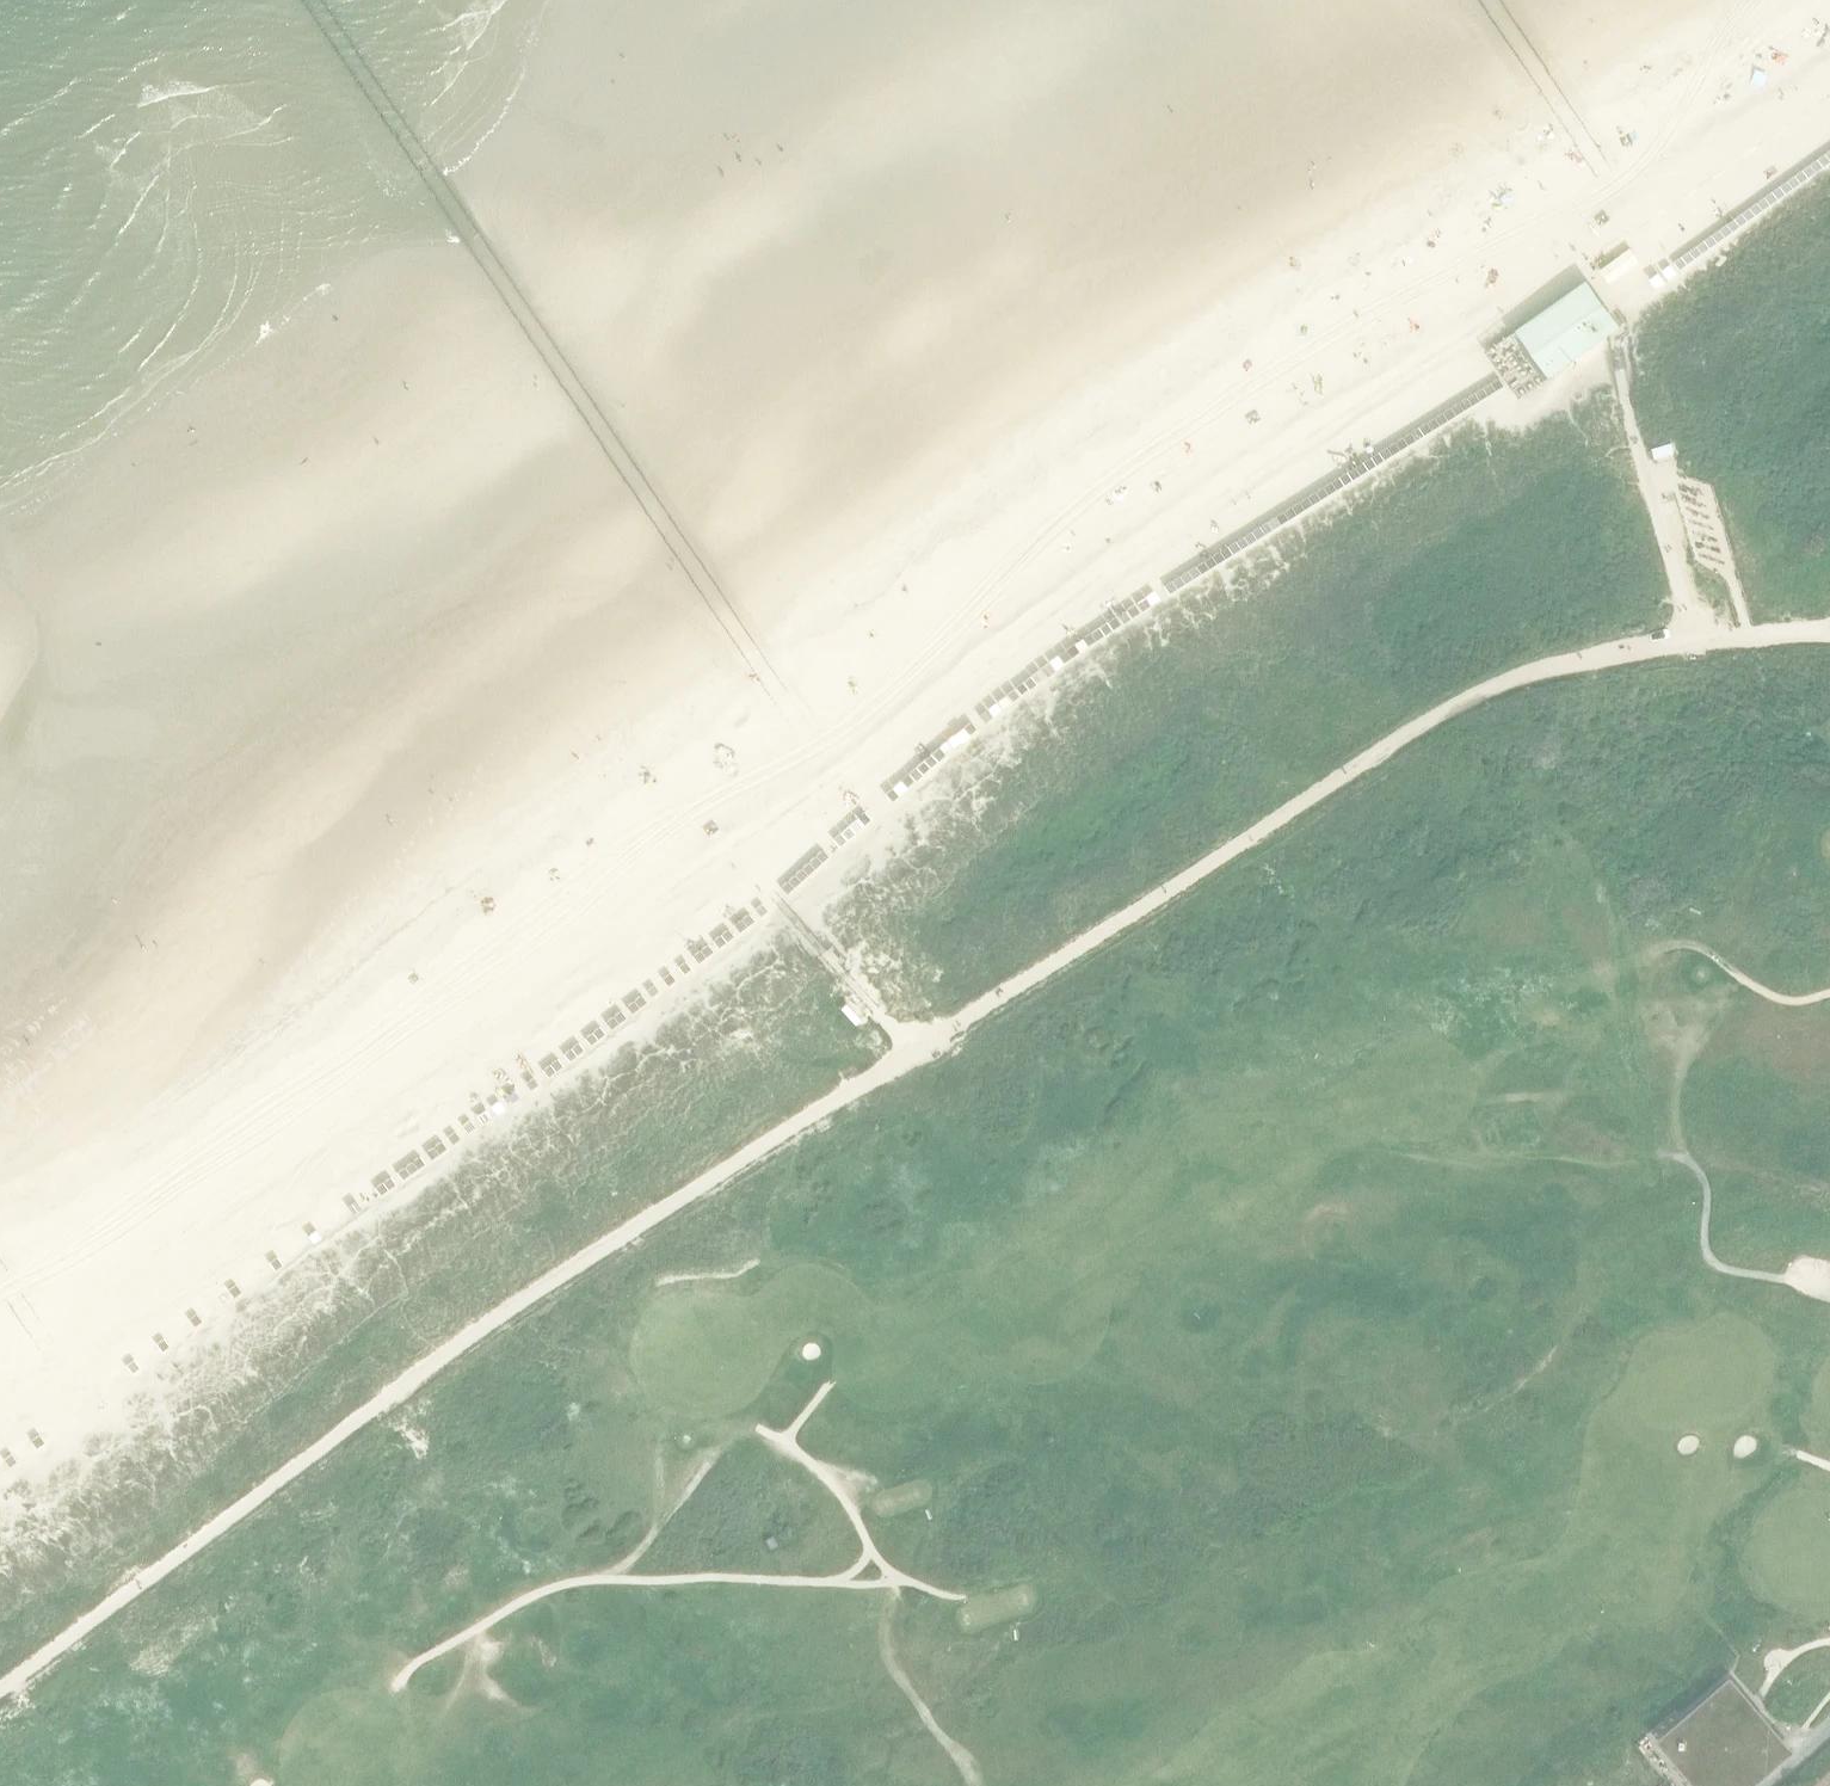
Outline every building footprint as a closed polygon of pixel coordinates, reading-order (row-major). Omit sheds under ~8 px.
[(1552,372),(1619,324),(1588,280),(1521,326),(1552,372)] [(1673,451),(1671,442),(1652,448),(1655,456),(1673,451)] [(1729,1681),(1684,1719),(1683,1736),(1680,1736),(1679,1743),(1682,1744),(1681,1761),(1702,1785),(1743,1785),(1764,1768),(1768,1726),(1729,1681)]
